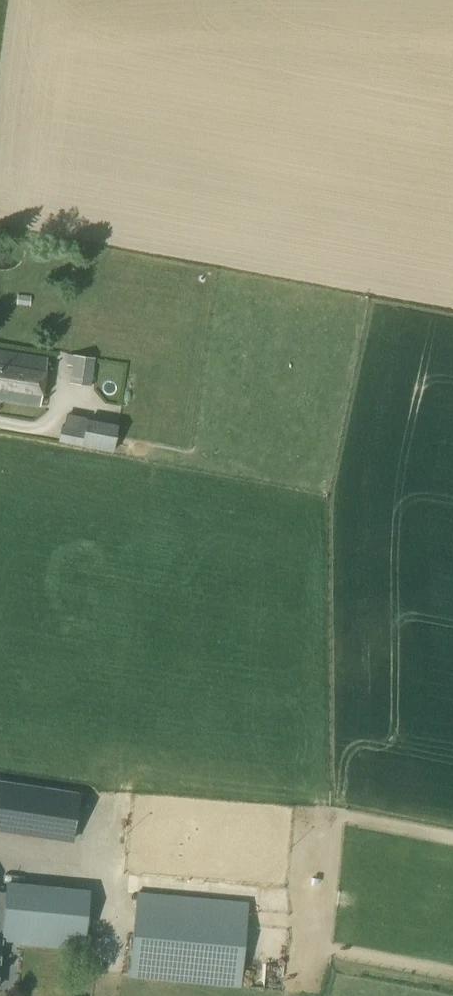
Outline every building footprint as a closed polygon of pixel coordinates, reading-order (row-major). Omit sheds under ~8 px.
[(29,306),(30,296),(17,295),(16,305),(29,306)] [(46,359),(0,351),(0,400),(38,406),(46,359)] [(91,386),(94,358),(67,355),(66,365),(71,366),(69,383),(91,386)] [(112,452),(118,425),(85,418),(82,432),(61,427),(58,442),(112,452)] [(78,792),(0,781),(0,830),(71,840),(78,792)] [(0,925),(0,941),(84,949),(89,890),(5,882),(1,925),(0,925)] [(241,987),(249,903),(137,892),(129,976),(241,987)]
